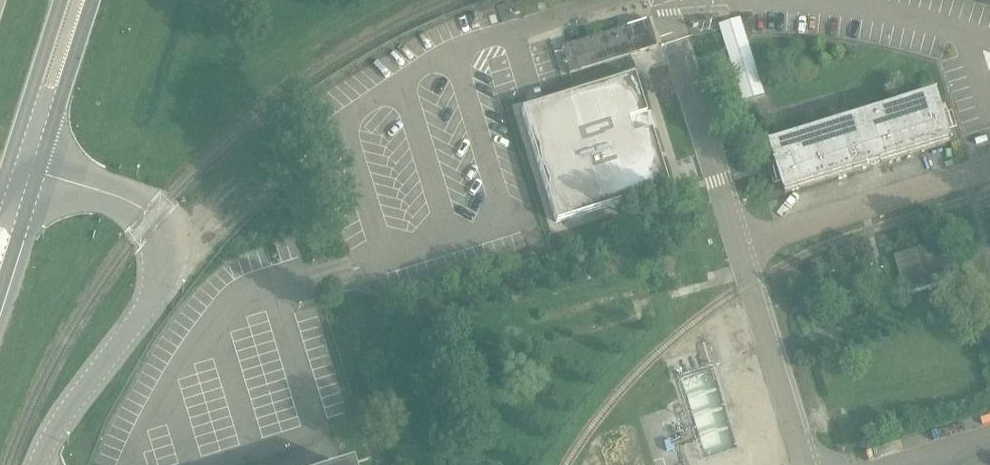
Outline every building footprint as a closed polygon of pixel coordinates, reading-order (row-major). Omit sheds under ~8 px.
[(512,19),(508,4),(508,3),(496,6),(501,23),(512,19)] [(739,17),(718,24),(742,101),(764,95),(739,17)] [(649,20),(568,45),(561,47),(569,74),(657,47),(649,20)] [(634,75),(521,110),(556,223),(669,188),(634,75)] [(785,193),(952,141),(937,93),(771,145),(785,193)] [(946,241),(895,257),(907,295),(958,279),(946,241)]
